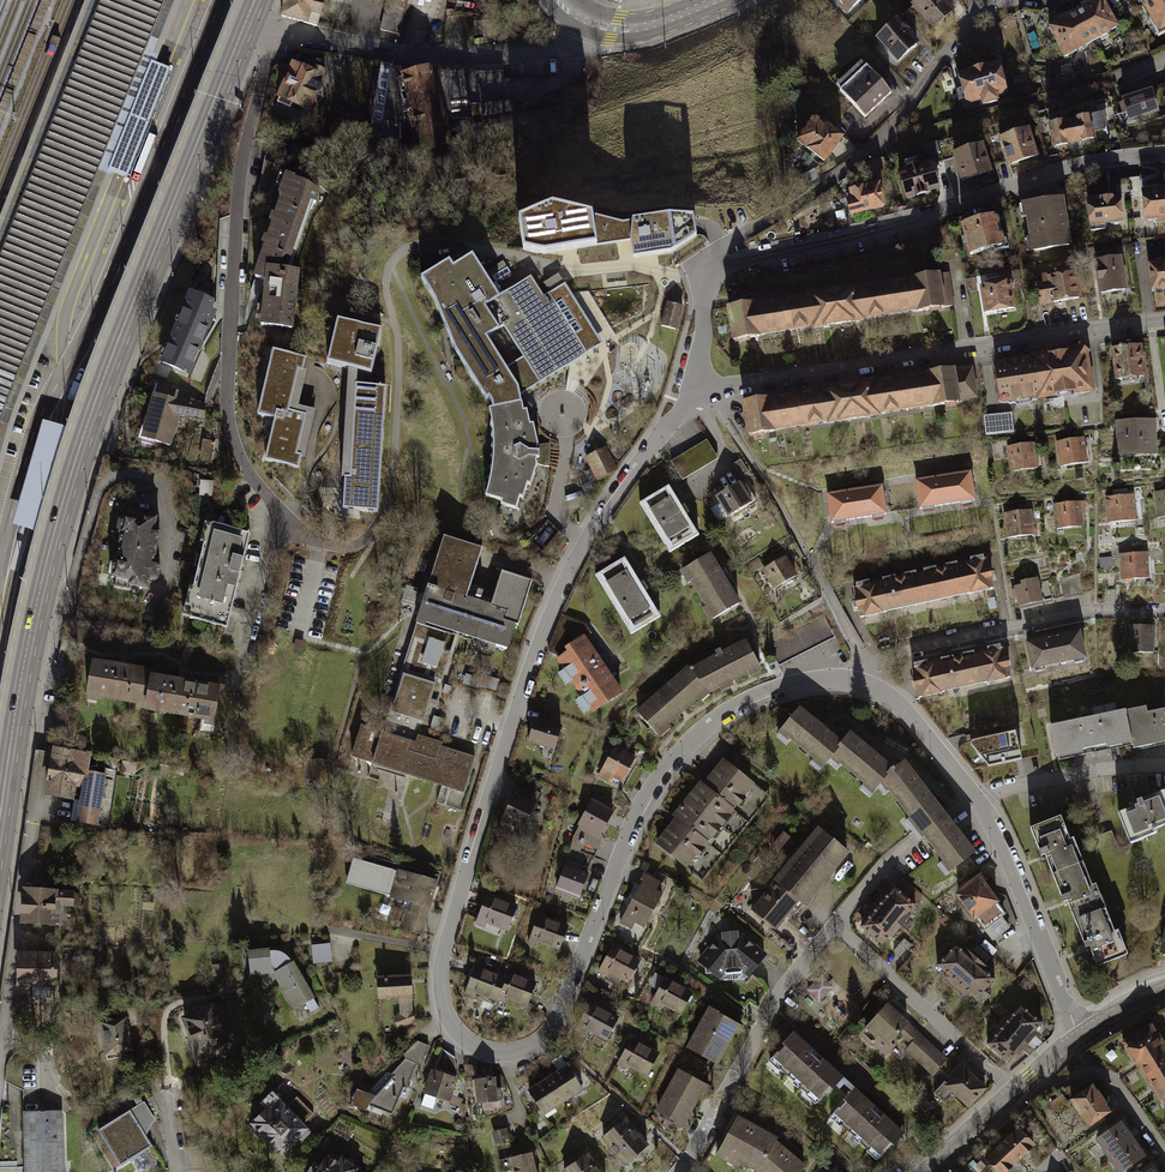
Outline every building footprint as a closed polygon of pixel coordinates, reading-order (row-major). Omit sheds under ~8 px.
[(0,262),(0,459),(8,427),(174,0),(102,0),(0,262)] [(288,21),(331,31),(338,0),(293,0),(288,21)] [(849,16),(867,0),(835,0),(849,16)] [(947,0),(926,0),(917,8),(941,34),(959,14),(947,0)] [(1107,0),(1053,30),(1069,60),(1123,29),(1107,0)] [(1164,0),(1144,0),(1162,37),(1164,35),(1164,2),(1164,0)] [(388,6),(382,29),(401,34),(407,11),(388,6)] [(905,25),(884,43),(903,65),(924,49),(905,25)] [(297,63),(280,99),(316,114),(333,76),(297,63)] [(895,95),(868,66),(842,87),(869,117),(895,95)] [(1006,66),(963,78),(971,107),(1013,95),(1006,66)] [(475,103),(475,117),(527,115),(526,93),(533,93),(533,80),(506,80),(505,70),(476,71),(477,103),(475,103)] [(434,71),(404,80),(421,150),(452,140),(443,106),(434,71)] [(1152,90),(1123,100),(1130,120),(1159,111),(1152,90)] [(1107,115),(1053,123),(1059,151),(1111,141),(1107,115)] [(846,140),(821,121),(802,144),(828,165),(846,140)] [(1035,132),(1004,140),(1012,170),(1043,162),(1035,132)] [(987,147),(958,155),(966,184),(996,176),(987,147)] [(937,165),(903,174),(910,199),(944,191),(937,165)] [(330,192),(295,177),(286,198),(291,201),(262,281),(274,286),(269,331),(302,334),(308,274),(301,272),(330,192)] [(885,185),(853,192),(858,217),(891,210),(885,185)] [(1148,192),(1151,224),(1164,222),(1164,190),(1148,192)] [(1127,197),(1095,200),(1097,227),(1129,224),(1127,197)] [(1071,201),(1027,207),(1033,254),(1077,248),(1071,201)] [(528,231),(534,258),(629,240),(631,255),(668,255),(695,241),(692,228),(670,219),(629,222),(566,214),(528,231)] [(1006,221),(970,227),(975,258),(1011,252),(1006,221)] [(1127,258),(1098,263),(1103,296),(1132,292),(1127,258)] [(463,267),(437,283),(466,352),(496,401),(499,401),(504,411),(499,413),(504,437),(503,464),(497,494),(526,507),(529,495),(534,497),(537,483),(540,485),(546,466),(548,456),(544,428),(540,429),(537,415),(533,416),(530,396),(591,356),(554,296),(548,300),(537,279),(509,298),(487,261),(467,273),(463,267)] [(1152,264),(1155,293),(1164,292),(1164,262),(1152,264)] [(1080,270),(1041,276),(1046,307),(1085,301),(1080,270)] [(949,274),(738,308),(744,347),(955,309),(949,274)] [(1018,281),(987,286),(992,316),(1022,311),(1018,281)] [(669,300),(664,325),(680,329),(686,304),(669,300)] [(212,320),(187,308),(165,361),(189,371),(212,320)] [(377,362),(382,328),(347,323),(342,357),(377,362)] [(1149,342),(1115,347),(1120,382),(1154,377),(1149,342)] [(1095,347),(1004,357),(1008,401),(1101,389),(1095,347)] [(324,362),(286,353),(266,428),(284,432),(272,477),(310,486),(327,423),(310,418),(324,362)] [(971,364),(745,401),(750,434),(977,396),(971,364)] [(381,500),(384,372),(349,371),(345,499),(381,500)] [(158,381),(156,389),(179,395),(181,387),(158,381)] [(206,404),(156,392),(143,438),(171,446),(182,417),(201,422),(206,404)] [(1011,413),(984,416),(986,433),(1013,429),(1011,413)] [(1122,420),(1125,454),(1164,451),(1164,434),(1163,416),(1122,420)] [(1089,437),(1062,442),(1066,468),(1094,463),(1089,437)] [(204,438),(202,457),(214,459),(217,440),(204,438)] [(719,461),(707,441),(671,462),(683,482),(719,461)] [(1040,441),(1013,446),(1018,473),(1045,467),(1040,441)] [(606,448),(588,457),(600,481),(620,470),(606,448)] [(750,473),(741,460),(733,465),(742,478),(750,473)] [(979,471),(924,480),(928,507),(984,498),(979,471)] [(747,482),(722,497),(735,517),(759,501),(747,482)] [(892,484),(834,494),(839,523),(898,512),(892,484)] [(678,485),(648,502),(681,551),(709,534),(678,485)] [(1138,493),(1110,496),(1115,523),(1143,520),(1138,493)] [(1085,500),(1057,504),(1060,529),(1088,526),(1085,500)] [(1035,509),(1007,513),(1011,538),(1040,534),(1035,509)] [(150,522),(133,519),(121,579),(136,582),(135,587),(155,590),(157,580),(164,580),(166,563),(161,561),(166,531),(161,529),(163,517),(151,515),(150,522)] [(252,532),(215,522),(188,616),(229,629),(252,532)] [(549,522),(539,539),(553,547),(563,530),(549,522)] [(489,548),(451,536),(426,621),(515,647),(535,580),(508,572),(497,606),(474,597),(489,548)] [(1153,551),(1126,554),(1129,580),(1157,576),(1153,551)] [(718,554),(688,570),(723,621),(752,603),(718,554)] [(804,576),(790,556),(766,570),(779,589),(804,576)] [(995,558),(859,586),(867,620),(1002,589),(995,558)] [(631,559),(604,573),(643,634),(670,617),(631,559)] [(1050,600),(1043,577),(1018,583),(1025,607),(1050,600)] [(828,616),(772,644),(783,665),(839,638),(828,616)] [(1162,624),(1133,625),(1133,653),(1162,653),(1162,624)] [(1090,630),(1037,641),(1044,669),(1097,657),(1090,630)] [(592,639),(561,659),(604,714),(634,693),(592,639)] [(698,666),(646,710),(670,737),(721,694),(774,669),(756,641),(701,669),(698,666)] [(1015,647),(916,668),(924,698),(1022,676),(1015,647)] [(156,670),(100,660),(93,698),(149,709),(155,673),(156,670)] [(224,686),(155,673),(149,709),(217,721),(224,686)] [(482,686),(499,688),(500,678),(483,676),(482,686)] [(1137,710),(1146,747),(1164,744),(1164,710),(1158,711),(1157,707),(1137,710)] [(851,740),(809,708),(792,735),(835,767),(851,740)] [(1137,710),(1062,724),(1068,759),(1144,743),(1137,710)] [(571,727),(542,719),(536,740),(565,749),(571,727)] [(419,741),(365,724),(354,758),(467,794),(476,757),(445,747),(446,742),(421,735),(419,741)] [(905,766),(864,732),(844,760),(885,793),(905,766)] [(1027,736),(994,742),(1000,769),(1032,762),(1027,736)] [(644,756),(619,745),(605,776),(630,787),(644,756)] [(95,756),(56,749),(49,798),(74,802),(76,790),(84,792),(80,825),(99,828),(107,777),(92,773),(95,756)] [(758,784),(728,760),(710,783),(706,781),(679,815),(683,819),(663,845),(693,868),(758,784)] [(961,818),(918,762),(892,784),(933,836),(963,874),(987,853),(961,818)] [(393,783),(389,797),(403,800),(407,787),(393,783)] [(442,801),(452,803),(455,792),(445,790),(442,801)] [(544,802),(521,794),(503,837),(527,846),(544,802)] [(1130,813),(1142,843),(1164,835),(1164,795),(1150,800),(1151,806),(1130,813)] [(620,808),(595,797),(583,825),(608,837),(620,808)] [(1074,817),(1042,828),(1052,852),(1055,851),(1072,892),(1076,891),(1097,944),(1101,944),(1109,968),(1140,956),(1131,932),(1127,933),(1109,885),(1104,886),(1086,838),(1082,840),(1074,817)] [(858,851),(826,826),(757,909),(782,929),(807,900),(815,906),(858,851)] [(594,876),(568,867),(561,891),(587,900),(594,876)] [(442,880),(399,869),(391,900),(409,905),(404,926),(429,932),(442,880)] [(671,887),(650,875),(627,919),(649,932),(671,887)] [(986,877),(962,894),(984,922),(1008,904),(986,877)] [(902,887),(885,907),(907,925),(923,907),(902,887)] [(73,892),(32,889),(29,925),(62,927),(63,910),(72,909),(73,892)] [(524,905),(491,894),(483,922),(515,932),(524,905)] [(907,925),(885,907),(869,927),(892,945),(907,925)] [(572,926),(542,914),(534,935),(567,947),(572,926)] [(742,931),(724,932),(700,961),(725,980),(737,969),(754,980),(772,956),(742,931)] [(331,943),(313,945),(315,965),(333,963),(331,943)] [(648,959),(617,943),(605,969),(636,984),(648,959)] [(1001,979),(962,946),(943,968),(983,1001),(1001,979)] [(274,949),(253,950),(256,975),(275,975),(298,1011),(320,999),(298,961),(296,962),(291,955),(284,951),(276,952),(274,949)] [(60,954),(24,952),(23,987),(58,988),(60,954)] [(505,975),(478,967),(471,990),(497,999),(505,975)] [(541,982),(507,970),(499,996),(534,1007),(541,982)] [(699,991),(668,975),(655,999),(687,1015),(699,991)] [(416,976),(383,978),(385,999),(403,999),(404,1016),(398,1017),(402,1029),(419,1023),(416,976)] [(825,978),(810,991),(822,1004),(837,991),(825,978)] [(492,1010),(494,1002),(481,999),(479,1007),(492,1010)] [(218,1004),(186,1017),(204,1061),(237,1048),(218,1004)] [(613,1043),(626,1018),(596,1004),(584,1029),(613,1043)] [(934,1074),(949,1058),(894,1006),(863,1035),(886,1058),(901,1044),(934,1074)] [(745,1026),(714,1007),(691,1047),(724,1064),(745,1026)] [(1029,1007),(1012,1026),(1033,1045),(1050,1026),(1029,1007)] [(127,1017),(100,1023),(107,1055),(134,1049),(127,1017)] [(1159,1023),(1128,1042),(1164,1099),(1164,1032),(1159,1023)] [(1033,1045),(1012,1026),(995,1043),(1016,1063),(1033,1045)] [(850,1076),(802,1035),(779,1061),(829,1101),(850,1076)] [(669,1054),(638,1038),(627,1060),(658,1075),(669,1054)] [(420,1065),(408,1058),(377,1094),(363,1090),(358,1104),(371,1112),(375,1106),(398,1114),(420,1065)] [(578,1064),(536,1088),(552,1115),(594,1091),(578,1064)] [(464,1077),(439,1066),(429,1093),(455,1102),(464,1077)] [(993,1087),(969,1066),(951,1086),(974,1107),(993,1087)] [(714,1087),(683,1070),(661,1111),(692,1129),(714,1087)] [(503,1077),(480,1080),(484,1103),(507,1100),(503,1077)] [(1104,1084),(1078,1101),(1098,1131),(1124,1114),(1104,1084)] [(908,1135),(859,1090),(839,1114),(887,1158),(908,1135)] [(316,1127),(284,1096),(254,1124),(290,1156),(316,1127)] [(21,1110),(23,1171),(61,1171),(59,1108),(21,1110)] [(134,1111),(102,1131),(124,1166),(155,1149),(134,1111)] [(746,1116),(725,1157),(748,1170),(752,1169),(757,1171),(808,1171),(812,1166),(786,1140),(746,1116)] [(658,1145),(633,1119),(611,1139),(637,1166),(658,1145)] [(1129,1122),(1103,1140),(1126,1171),(1135,1171),(1154,1159),(1129,1122)] [(989,1161),(1000,1171),(1021,1171),(1044,1150),(1022,1128),(989,1161)] [(516,1158),(519,1171),(545,1171),(541,1153),(516,1158)] [(336,1154),(325,1171),(366,1171),(336,1154)] [(594,1155),(571,1171),(608,1171),(594,1155)]
